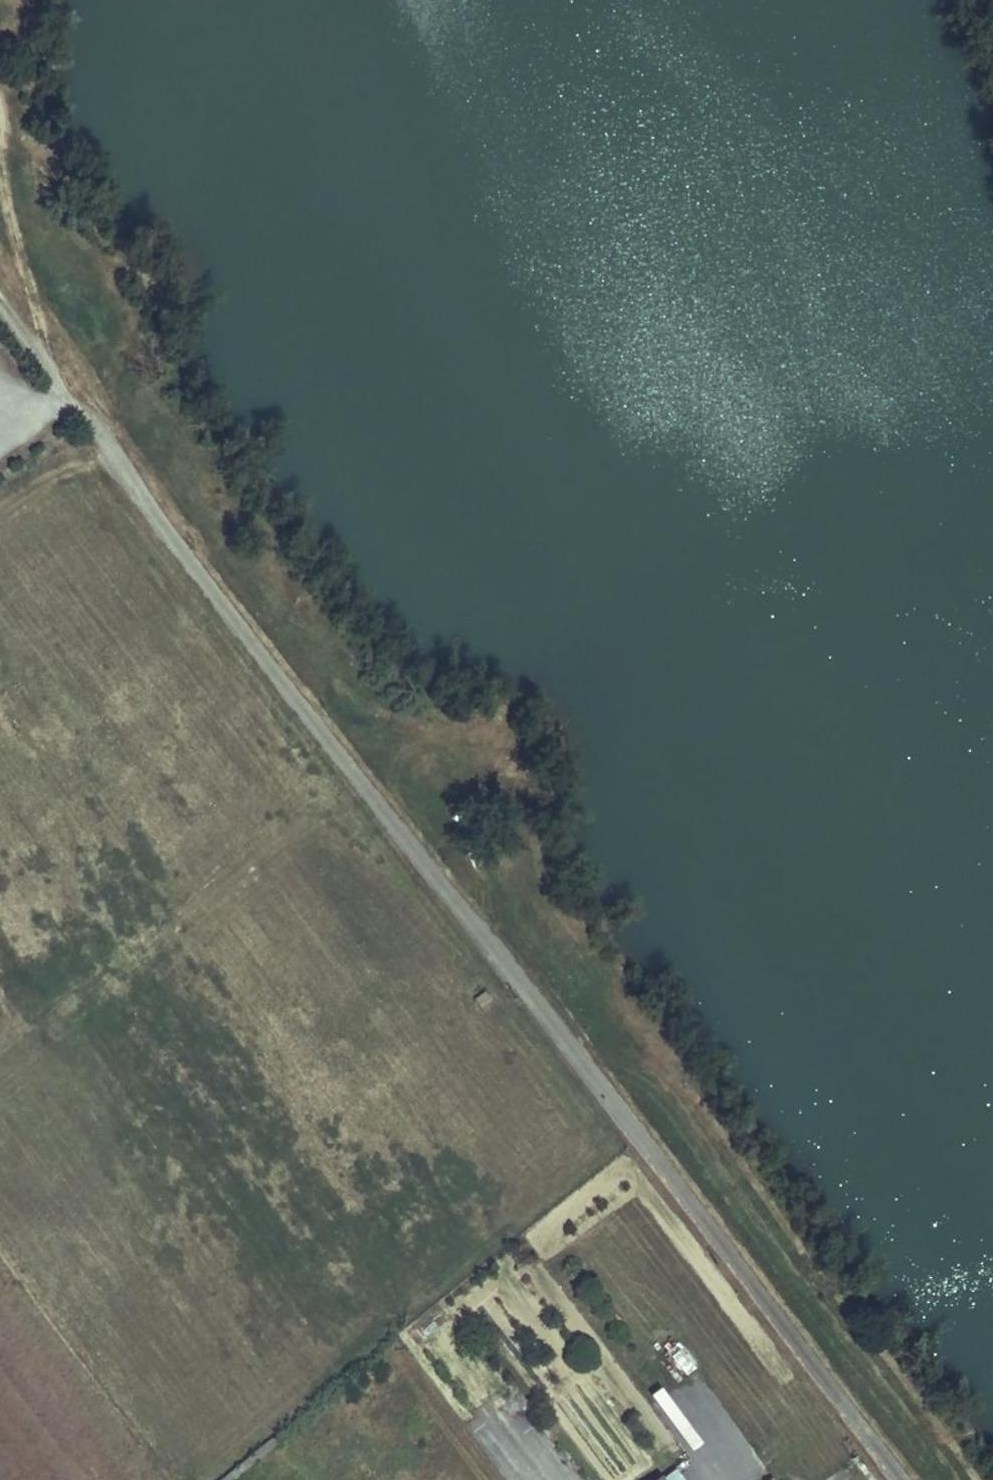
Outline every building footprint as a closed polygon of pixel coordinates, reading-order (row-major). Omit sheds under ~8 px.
[(680,1343),(667,1348),(678,1376),(691,1370),(680,1343)]
